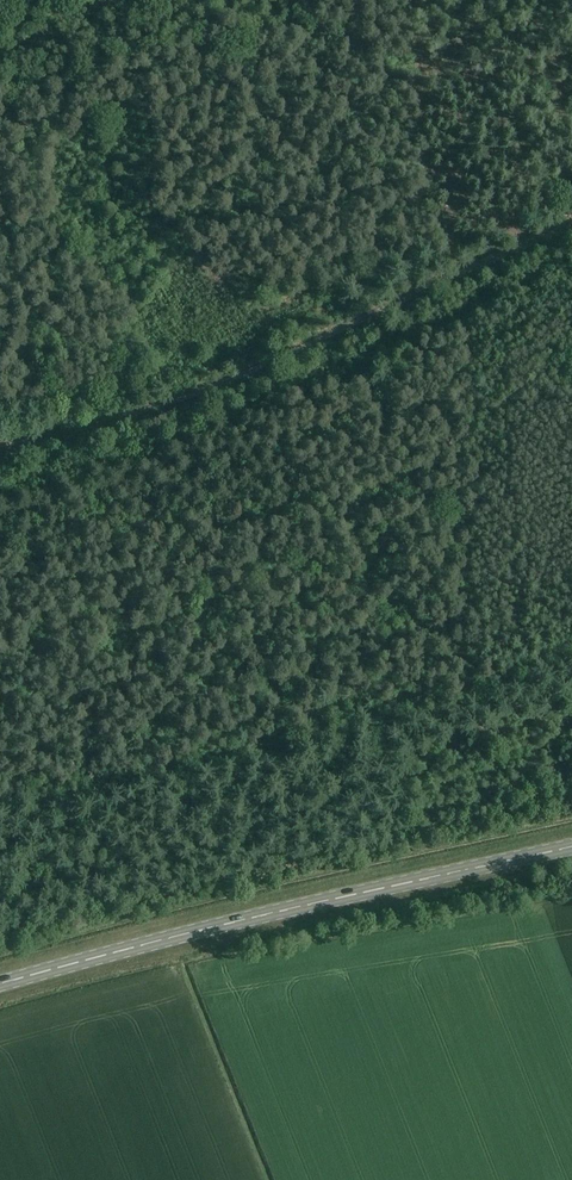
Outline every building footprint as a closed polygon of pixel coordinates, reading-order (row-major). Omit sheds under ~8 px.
[(113,433),(115,440),(128,436),(126,429),(113,433)]
